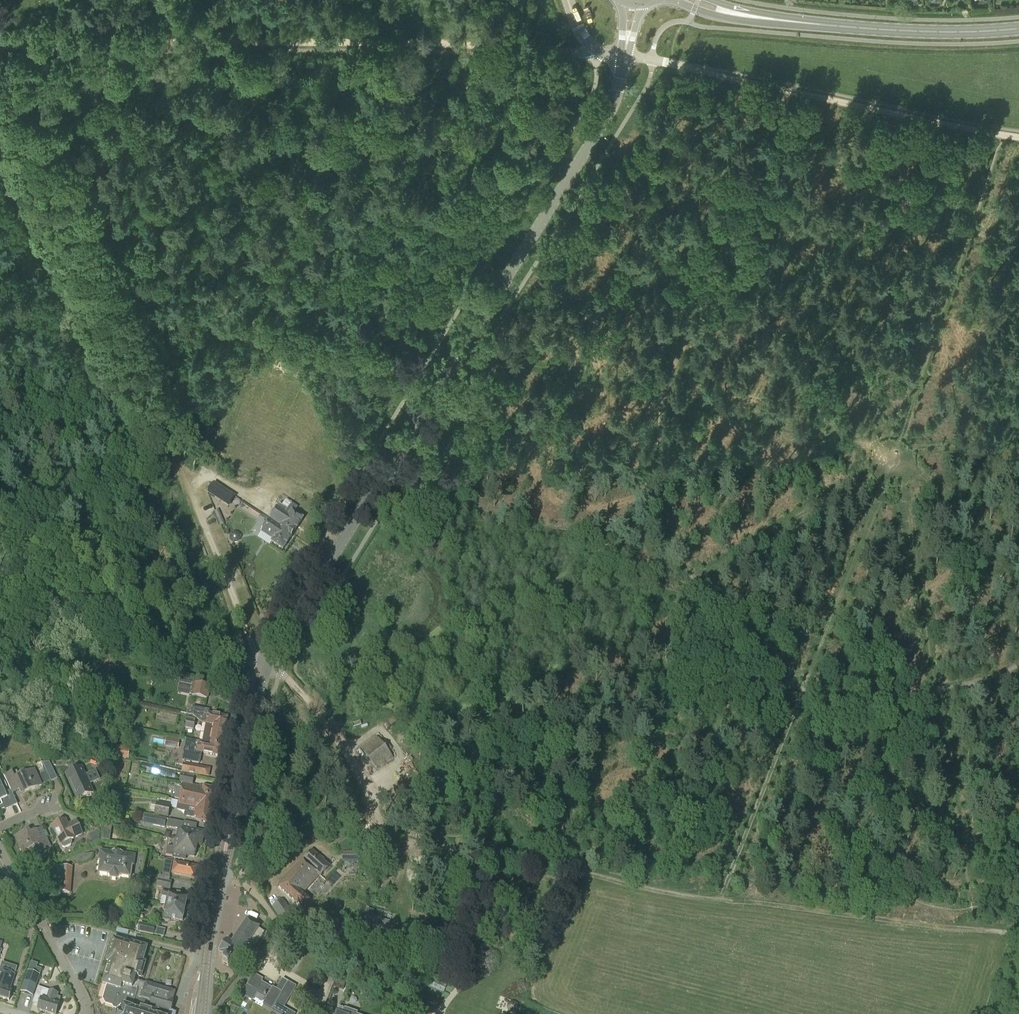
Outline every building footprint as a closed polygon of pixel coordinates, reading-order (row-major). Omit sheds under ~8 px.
[(238,500),(218,487),(213,495),(233,508),(238,500)] [(269,520),(292,536),(303,519),(294,513),(298,508),(281,496),(275,505),(277,507),(269,520)] [(283,550),(292,536),(269,520),(261,532),(273,540),(271,543),(283,550)] [(229,536),(229,537),(229,538),(229,539),(230,539),(230,540),(231,540),(231,541),(232,541),(232,542),(233,542),(234,542),(235,542),(236,542),(237,542),(237,541),(238,541),(238,540),(239,540),(239,539),(240,539),(240,538),(240,537),(240,536),(240,535),(240,534),(239,533),(239,532),(238,532),(237,532),(237,531),(236,531),(235,531),(234,531),(233,531),(232,531),(232,532),(231,532),(230,532),(230,533),(230,534),(229,534),(229,535),(229,536)] [(208,699),(211,686),(194,682),(191,695),(208,699)] [(192,707),(191,714),(192,715),(203,723),(206,723),(226,727),(228,717),(209,713),(210,710),(192,707)] [(187,719),(185,728),(194,730),(196,721),(187,719)] [(206,723),(202,742),(222,746),(226,727),(206,723)] [(168,735),(167,745),(181,747),(182,737),(168,735)] [(377,770),(393,758),(377,736),(361,749),(377,770)] [(185,740),(182,761),(200,764),(202,753),(209,754),(209,753),(220,756),(222,746),(202,742),(202,743),(196,742),(185,740)] [(42,762),(46,770),(52,767),(50,762),(42,762)] [(213,768),(185,763),(184,772),(211,778),(213,768)] [(85,774),(81,766),(65,773),(73,791),(75,790),(79,800),(94,793),(90,784),(91,783),(86,774),(85,774)] [(175,779),(176,772),(167,770),(154,766),(152,773),(167,777),(175,779)] [(41,784),(34,769),(15,778),(12,773),(4,776),(12,793),(20,789),(22,794),(32,789),(31,788),(41,784)] [(179,798),(211,806),(215,789),(193,785),(194,776),(181,773),(179,782),(182,783),(179,798)] [(0,781),(0,807),(1,810),(4,809),(5,810),(17,805),(12,794),(7,796),(0,781)] [(117,809),(118,797),(108,796),(108,809),(117,809)] [(208,823),(211,806),(179,798),(177,806),(186,807),(185,815),(196,818),(196,820),(208,823)] [(168,818),(171,805),(157,802),(154,815),(168,818)] [(154,817),(152,826),(165,828),(166,819),(154,817)] [(67,825),(65,820),(53,826),(61,844),(62,847),(65,848),(71,845),(72,843),(71,839),(82,834),(76,821),(67,825)] [(197,844),(201,845),(204,832),(183,828),(184,823),(168,820),(167,827),(177,829),(175,839),(197,844)] [(105,825),(104,833),(111,834),(112,826),(105,825)] [(30,833),(29,830),(15,837),(22,851),(29,848),(32,856),(50,847),(46,837),(40,840),(36,830),(30,833)] [(194,857),(197,844),(175,839),(174,847),(167,846),(166,855),(172,857),(173,852),(194,857)] [(303,860),(322,874),(329,866),(323,860),(323,859),(313,849),(303,860)] [(134,866),(135,855),(100,850),(98,861),(100,861),(99,873),(109,874),(111,878),(118,879),(120,876),(130,877),(132,866),(134,866)] [(359,863),(359,852),(342,852),(342,862),(359,863)] [(320,876),(322,874),(303,860),(279,887),(300,906),(302,908),(309,900),(302,894),(319,875),(320,876)] [(194,877),(197,867),(175,862),(173,873),(194,877)] [(70,893),(72,868),(58,867),(56,892),(70,893)] [(166,905),(185,909),(187,896),(169,893),(171,882),(158,880),(157,886),(164,887),(162,896),(167,897),(166,905)] [(279,919),(291,911),(283,900),(272,908),(279,919)] [(182,921),(185,909),(166,905),(165,912),(159,911),(158,916),(182,921)] [(367,909),(363,923),(388,931),(389,928),(390,927),(391,923),(390,921),(386,920),(385,921),(377,918),(375,919),(374,917),(374,916),(372,916),(374,911),(367,909)] [(338,933),(342,922),(323,916),(320,928),(338,933)] [(255,946),(264,932),(258,929),(259,927),(247,919),(231,942),(227,939),(218,952),(226,958),(223,962),(228,966),(231,961),(239,966),(247,953),(253,945),(255,946)] [(153,935),(155,927),(140,923),(138,932),(153,935)] [(113,938),(106,962),(108,963),(102,985),(107,986),(103,1000),(105,1005),(112,1007),(114,1009),(117,1010),(123,1005),(125,1005),(124,1007),(123,1007),(121,1013),(120,1013),(169,1013),(170,1012),(171,1012),(174,1002),(173,1001),(176,992),(173,991),(139,981),(139,978),(142,978),(146,963),(144,962),(148,947),(132,942),(131,944),(113,938)] [(15,975),(0,970),(0,998),(9,1001),(12,992),(10,991),(15,975)] [(39,976),(27,973),(21,992),(33,995),(39,976)] [(262,982),(263,979),(253,973),(246,985),(251,988),(265,996),(264,997),(266,998),(263,1004),(272,1009),(273,1009),(282,1013),(295,1013),(284,1007),(296,986),(283,978),(276,989),(272,987),(272,988),(262,982)] [(346,982),(336,979),(333,986),(343,990),(346,982)] [(244,1001),(246,997),(251,988),(246,985),(239,998),(244,1001)] [(59,1004),(58,1004),(61,998),(57,997),(58,994),(38,987),(32,1003),(39,1005),(37,1010),(50,1013),(56,1013),(59,1004)] [(512,1013),(513,1013),(514,1013),(515,1013),(516,1013),(516,1012),(517,1012),(517,1011),(518,1011),(518,1010),(518,1009),(518,1008),(518,1007),(518,1006),(517,1005),(517,1004),(516,1004),(516,1003),(515,1003),(514,1003),(514,1002),(513,1002),(512,1002),(511,1002),(511,1003),(510,1003),(509,1003),(509,1004),(508,1004),(508,1005),(507,1005),(507,1006),(507,1007),(507,1008),(507,1009),(507,1010),(507,1011),(508,1011),(508,1012),(509,1013),(510,1013),(511,1013),(512,1013)]
